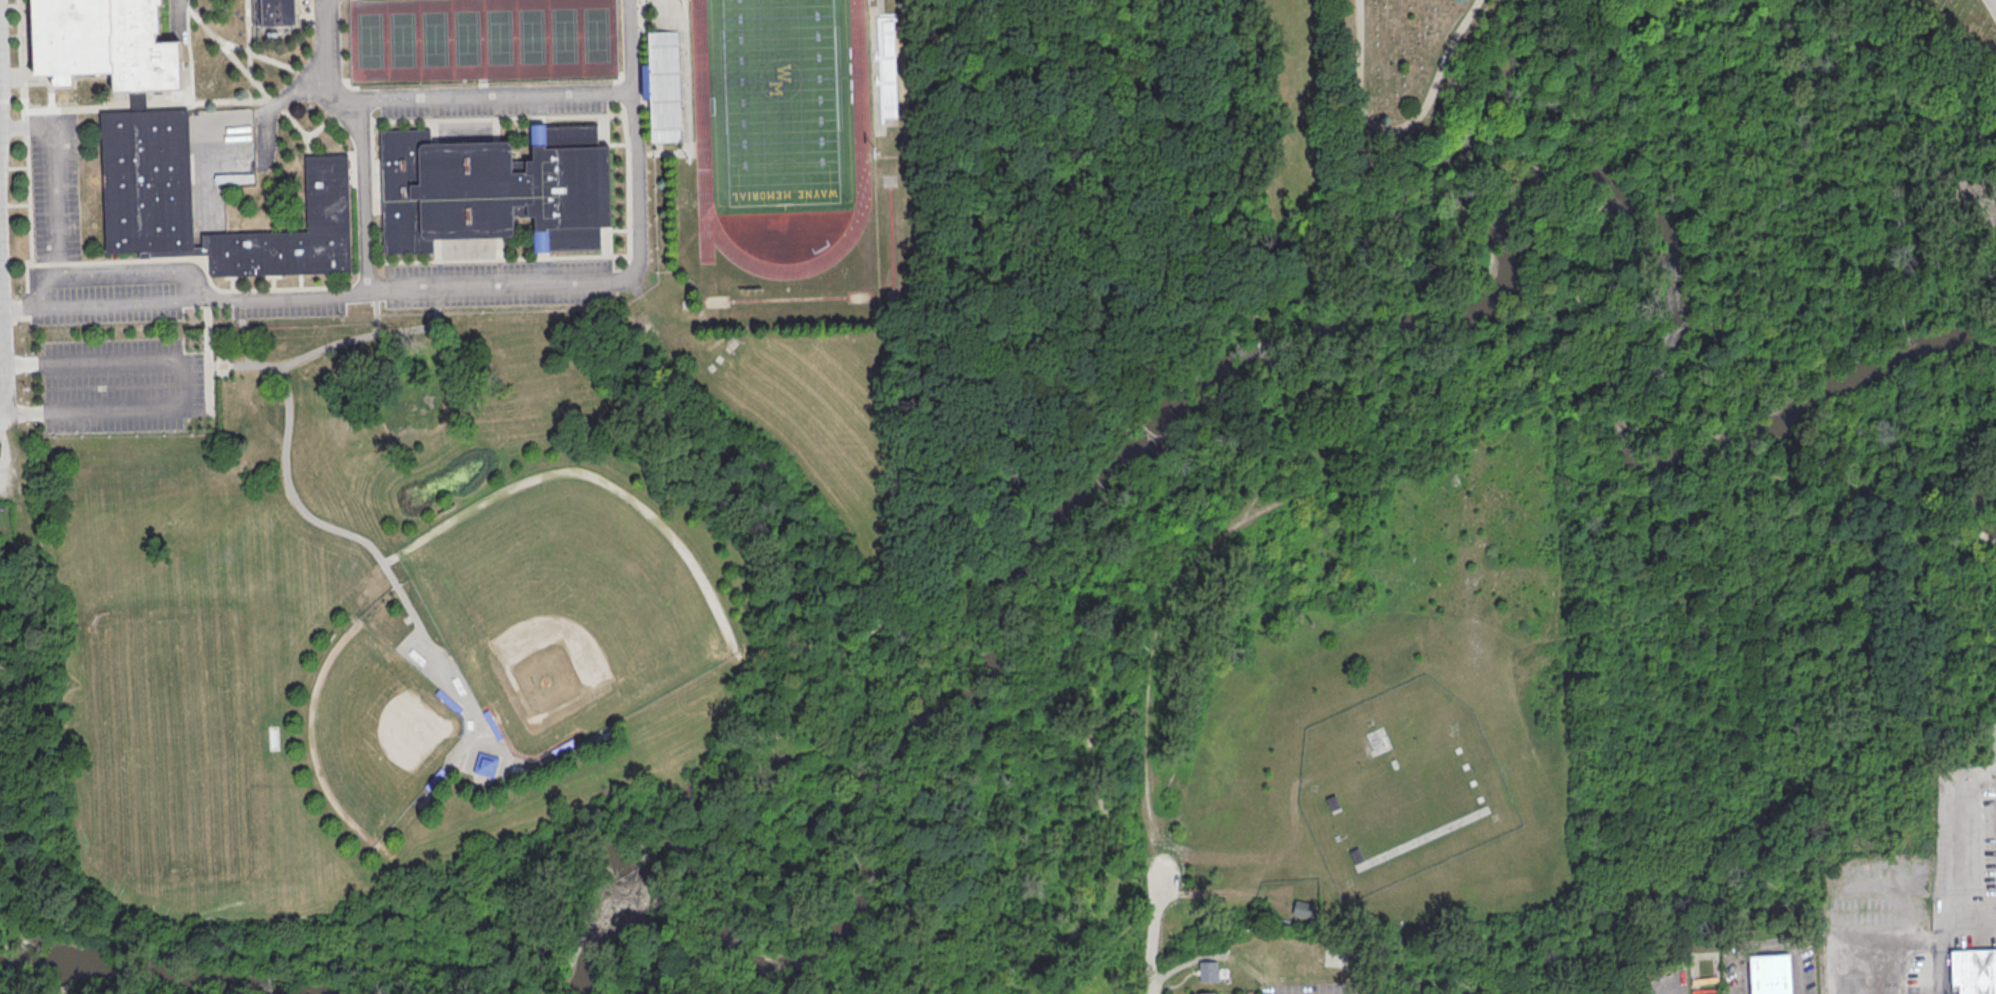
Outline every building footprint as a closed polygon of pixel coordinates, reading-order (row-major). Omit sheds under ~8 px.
[(32,78),(29,0),(163,0),(165,39),(181,38),(183,92),(147,94),(148,110),(190,108),(195,234),(307,230),(304,155),(348,153),(352,273),(209,279),(208,256),(139,259),(138,251),(106,253),(101,113),(132,111),(131,92),(113,93),(112,74),(32,78)] [(296,24),(296,0),(253,0),(253,25),(296,24)] [(878,21),(880,117),(898,117),(896,21),(878,21)] [(378,129),(598,124),(599,144),(610,144),(612,228),(600,228),(601,250),(534,251),(534,219),(513,220),(513,233),(511,238),(509,239),(434,240),(435,255),(381,256),(378,129)] [(492,760),(477,760),(478,773),(493,773),(492,760)] [(1327,798),(1335,794),(1341,807),(1333,811),(1327,798)] [(1351,852),(1360,848),(1365,860),(1356,864),(1351,852)] [(1292,915),(1295,901),(1317,905),(1314,919),(1292,915)] [(1949,951),(1995,949),(1995,993),(1958,993),(1958,985),(1950,985),(1949,951)] [(1748,955),(1750,993),(1791,993),(1789,953),(1748,955)] [(1199,962),(1216,962),(1216,972),(1218,972),(1218,981),(1199,982),(1199,962)]
